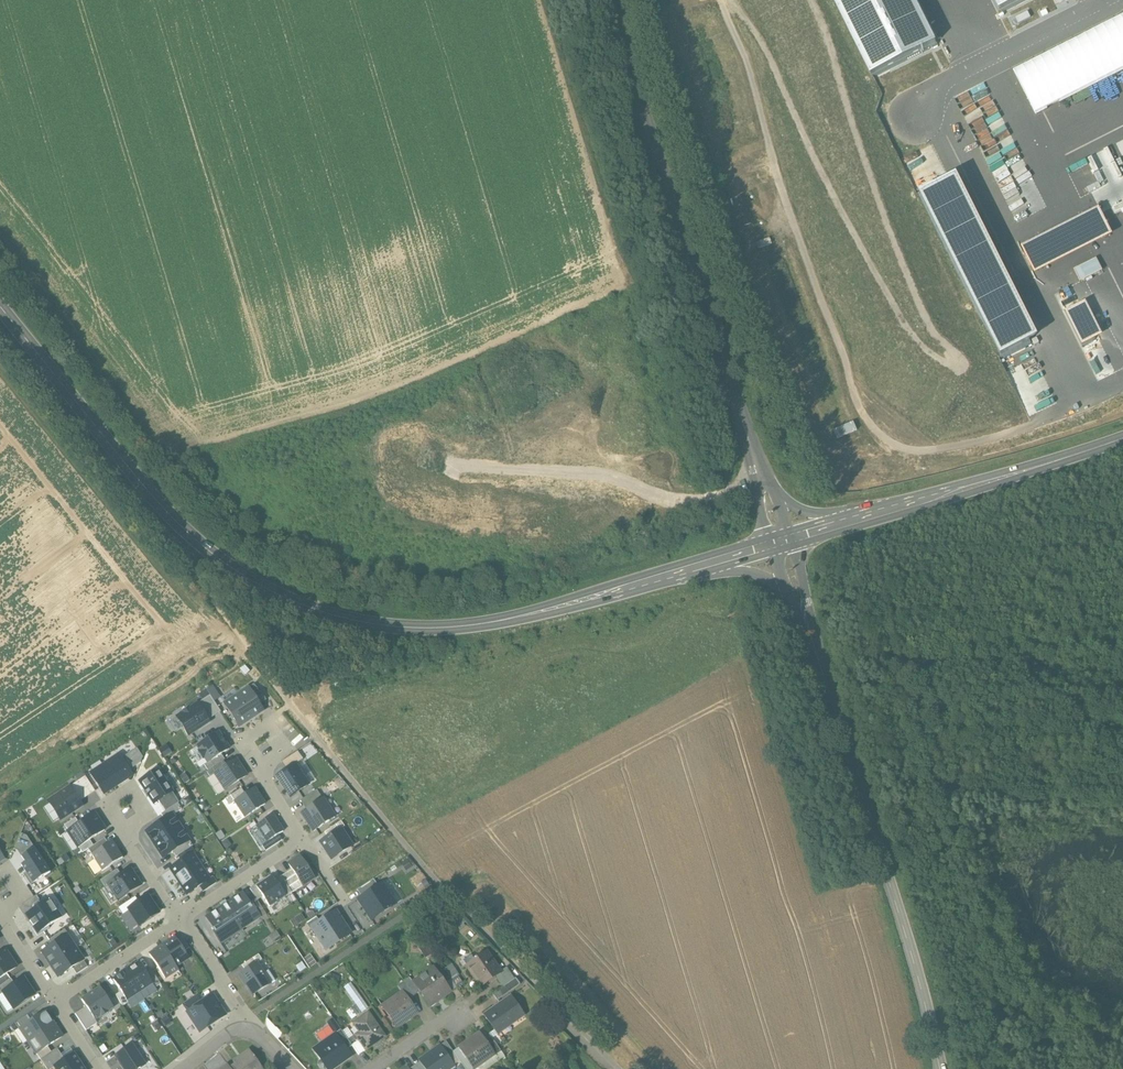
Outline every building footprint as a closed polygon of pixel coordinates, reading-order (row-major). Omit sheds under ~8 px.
[(747,209),(742,211),(746,225),(751,223),(747,209)] [(248,688),(257,702),(264,697),(254,685),(248,688)] [(257,702),(248,688),(224,704),(239,726),(263,711),(257,702)] [(197,704),(208,720),(221,712),(210,695),(197,704)] [(208,720),(197,704),(177,717),(189,735),(209,722),(208,720)] [(229,749),(218,732),(197,746),(200,751),(199,752),(203,758),(205,757),(208,763),(221,754),(229,749)] [(142,757),(137,749),(121,759),(129,770),(140,762),(142,757)] [(281,762),(286,770),(295,764),(295,765),(303,760),(298,751),(281,762)] [(208,763),(205,765),(208,770),(223,760),(225,759),(221,754),(208,763)] [(129,770),(121,759),(119,755),(91,773),(104,793),(126,779),(129,771),(129,770)] [(208,770),(207,771),(210,777),(215,774),(227,766),(223,760),(208,770)] [(246,776),(236,760),(227,766),(215,774),(225,789),(246,776)] [(309,785),(295,765),(295,764),(286,770),(277,776),(291,796),(309,785)] [(171,792),(158,771),(141,782),(154,803),(158,801),(171,792)] [(94,790),(85,777),(69,787),(78,800),(94,790)] [(82,806),(78,800),(69,787),(49,801),(61,819),(82,806)] [(241,788),(225,799),(229,805),(234,801),(245,794),(241,788)] [(265,804),(255,788),(245,794),(234,801),(245,817),(265,804)] [(306,810),(323,799),(316,790),(300,801),(306,810)] [(178,803),(171,792),(158,801),(165,811),(178,803)] [(335,818),(323,799),(306,810),(302,813),(314,831),(335,818)] [(165,820),(182,809),(178,803),(161,814),(165,820)] [(79,823),(68,830),(79,847),(105,830),(94,813),(79,823)] [(147,831),(155,844),(181,828),(173,815),(147,831)] [(283,832),(272,815),(257,825),(267,842),(279,834),(283,832)] [(75,818),(64,825),(68,830),(79,823),(75,818)] [(345,827),(341,822),(325,832),(328,838),(341,829),(345,827)] [(189,841),(181,828),(155,844),(163,857),(189,841)] [(352,846),(341,829),(328,838),(321,843),(332,859),(352,846)] [(26,836),(21,834),(14,849),(25,855),(34,848),(26,836)] [(282,840),(279,834),(267,842),(262,845),(266,851),(282,840)] [(108,844),(105,838),(88,849),(92,855),(108,844)] [(112,841),(108,844),(92,855),(102,871),(122,858),(112,841)] [(193,846),(189,841),(173,851),(176,857),(178,856),(191,847),(193,846)] [(191,847),(178,856),(182,862),(193,855),(195,853),(191,847)] [(23,875),(30,885),(50,873),(34,848),(25,855),(21,857),(25,862),(21,864),(27,873),(23,875)] [(179,881),(201,867),(193,855),(182,862),(171,869),(179,881)] [(299,856),(288,864),(292,869),(303,886),(314,878),(299,856)] [(209,880),(201,867),(179,881),(187,894),(200,886),(209,880)] [(121,876),(108,884),(118,900),(141,885),(131,869),(121,876)] [(292,869),(281,876),(291,892),(292,893),(303,886),(292,869)] [(117,870),(101,880),(105,886),(108,884),(121,876),(117,870)] [(257,900),(263,897),(256,886),(271,877),(270,876),(250,889),(256,898),(257,900)] [(271,877),(256,886),(263,897),(269,907),(286,896),(275,880),(273,876),(271,877)] [(281,876),(275,880),(286,896),(291,892),(281,876)] [(200,886),(203,892),(216,883),(213,877),(209,880),(200,886)] [(357,890),(362,897),(378,887),(373,879),(357,890)] [(395,904),(382,884),(378,887),(362,897),(358,900),(371,920),(395,904)] [(243,893),(206,917),(215,931),(213,932),(220,943),(260,917),(253,906),(252,907),(249,903),(243,893)] [(18,908),(31,927),(33,926),(25,914),(42,903),(36,896),(18,908)] [(139,902),(129,909),(130,911),(139,926),(159,913),(148,896),(139,902)] [(135,897),(119,908),(124,915),(130,911),(129,909),(139,902),(135,897)] [(48,927),(62,918),(49,898),(42,903),(25,914),(33,926),(31,927),(37,936),(49,928),(48,927)] [(253,906),(260,917),(261,918),(267,915),(257,900),(256,898),(249,903),(252,907),(253,906)] [(312,927),(312,928),(326,949),(350,934),(336,912),(320,922),(312,927)] [(320,922),(316,916),(306,923),(310,929),(312,928),(312,927),(320,922)] [(49,940),(53,945),(67,936),(68,936),(69,936),(65,930),(49,940)] [(51,965),(76,949),(68,936),(67,936),(53,945),(42,952),(51,965)] [(190,948),(182,937),(177,940),(184,951),(190,948)] [(175,938),(162,946),(176,967),(189,958),(184,951),(177,940),(175,938)] [(149,955),(165,979),(178,970),(176,967),(162,946),(149,955)] [(76,949),(51,965),(58,976),(83,960),(76,949)] [(5,950),(0,954),(0,977),(16,967),(5,950)] [(471,955),(463,961),(470,971),(469,971),(470,972),(471,972),(481,986),(480,987),(489,981),(488,981),(494,977),(494,978),(501,973),(501,972),(500,973),(487,954),(488,953),(487,952),(475,961),(471,955)] [(242,965),(245,971),(256,964),(262,960),(258,954),(242,965)] [(84,962),(73,969),(77,974),(88,967),(84,962)] [(132,966),(125,970),(140,992),(152,983),(146,973),(139,963),(133,967),(132,966)] [(443,969),(450,979),(459,973),(452,963),(443,969)] [(245,971),(240,975),(253,995),(270,984),(256,964),(245,971)] [(434,967),(419,977),(421,981),(414,985),(419,992),(428,1006),(441,997),(442,998),(451,992),(445,983),(434,967)] [(501,973),(494,978),(502,988),(514,980),(506,969),(501,972),(501,973)] [(119,976),(113,980),(121,992),(127,1000),(140,992),(125,970),(118,975),(119,976)] [(151,970),(146,973),(152,983),(155,988),(161,984),(151,970)] [(457,988),(464,983),(458,974),(450,979),(457,988)] [(0,985),(0,994),(3,992),(15,984),(11,978),(0,985)] [(3,992),(14,1008),(34,994),(24,978),(15,984),(3,992)] [(404,982),(414,996),(419,992),(414,985),(409,979),(404,982)] [(445,983),(451,992),(457,988),(450,979),(445,983)] [(514,980),(502,988),(493,995),(497,1001),(520,986),(515,979),(514,980)] [(362,1011),(369,1006),(351,981),(344,986),(362,1011)] [(403,992),(408,1000),(414,996),(404,982),(398,987),(402,993),(403,992)] [(107,1012),(113,1008),(100,988),(94,992),(93,991),(87,995),(88,996),(82,1000),(86,1007),(95,1020),(101,1016),(102,1017),(108,1013),(107,1012)] [(127,1000),(121,992),(115,995),(123,1006),(128,1003),(127,1000)] [(402,993),(382,1006),(392,1020),(393,1020),(398,1027),(418,1014),(408,1000),(403,992),(402,993)] [(187,1012),(203,1001),(198,994),(182,1004),(187,1012)] [(203,1001),(187,1012),(200,1032),(226,1015),(213,995),(203,1001)] [(511,996),(484,1015),(495,1030),(498,1035),(498,1036),(500,1035),(497,1032),(522,1015),(524,1018),(526,1017),(511,996)] [(355,1004),(346,1010),(352,1018),(361,1011),(355,1004)] [(86,1031),(97,1023),(95,1020),(86,1007),(75,1014),(86,1031)] [(31,1021),(20,1028),(28,1041),(54,1024),(45,1011),(31,1021)] [(384,1037),(368,1014),(355,1024),(364,1037),(359,1041),(360,1041),(366,1050),(384,1037)] [(14,1032),(20,1028),(31,1021),(28,1015),(11,1026),(14,1032)] [(341,1030),(332,1017),(326,1021),(335,1035),(341,1030)] [(62,1037),(54,1024),(28,1041),(37,1053),(47,1047),(62,1037)] [(335,1035),(339,1041),(340,1041),(346,1050),(352,1046),(341,1030),(335,1035)] [(498,1035),(495,1030),(489,1034),(492,1039),(498,1035)] [(453,1052),(453,1053),(465,1068),(475,1068),(495,1055),(489,1046),(480,1033),(453,1052)] [(328,1049),(323,1043),(313,1049),(322,1061),(319,1063),(318,1065),(321,1068),(322,1068),(323,1068),(326,1067),(327,1068),(333,1068),(351,1056),(346,1050),(340,1041),(339,1041),(328,1049)] [(359,1055),(366,1050),(360,1041),(352,1046),(359,1055)] [(453,1053),(453,1052),(446,1042),(440,1045),(448,1056),(453,1053)] [(495,1043),(489,1046),(495,1055),(501,1051),(495,1043)] [(131,1045),(115,1056),(124,1068),(139,1068),(145,1066),(131,1045)] [(440,1045),(419,1061),(420,1062),(425,1068),(446,1068),(452,1064),(454,1067),(455,1066),(448,1056),(440,1045)] [(51,1052),(47,1047),(37,1053),(40,1059),(51,1052)] [(40,1059),(47,1068),(51,1068),(55,1066),(65,1060),(57,1048),(51,1052),(40,1059)] [(249,1051),(234,1062),(236,1065),(230,1068),(231,1068),(262,1068),(249,1051)] [(55,1066),(56,1068),(83,1068),(73,1054),(65,1060),(55,1066)]
